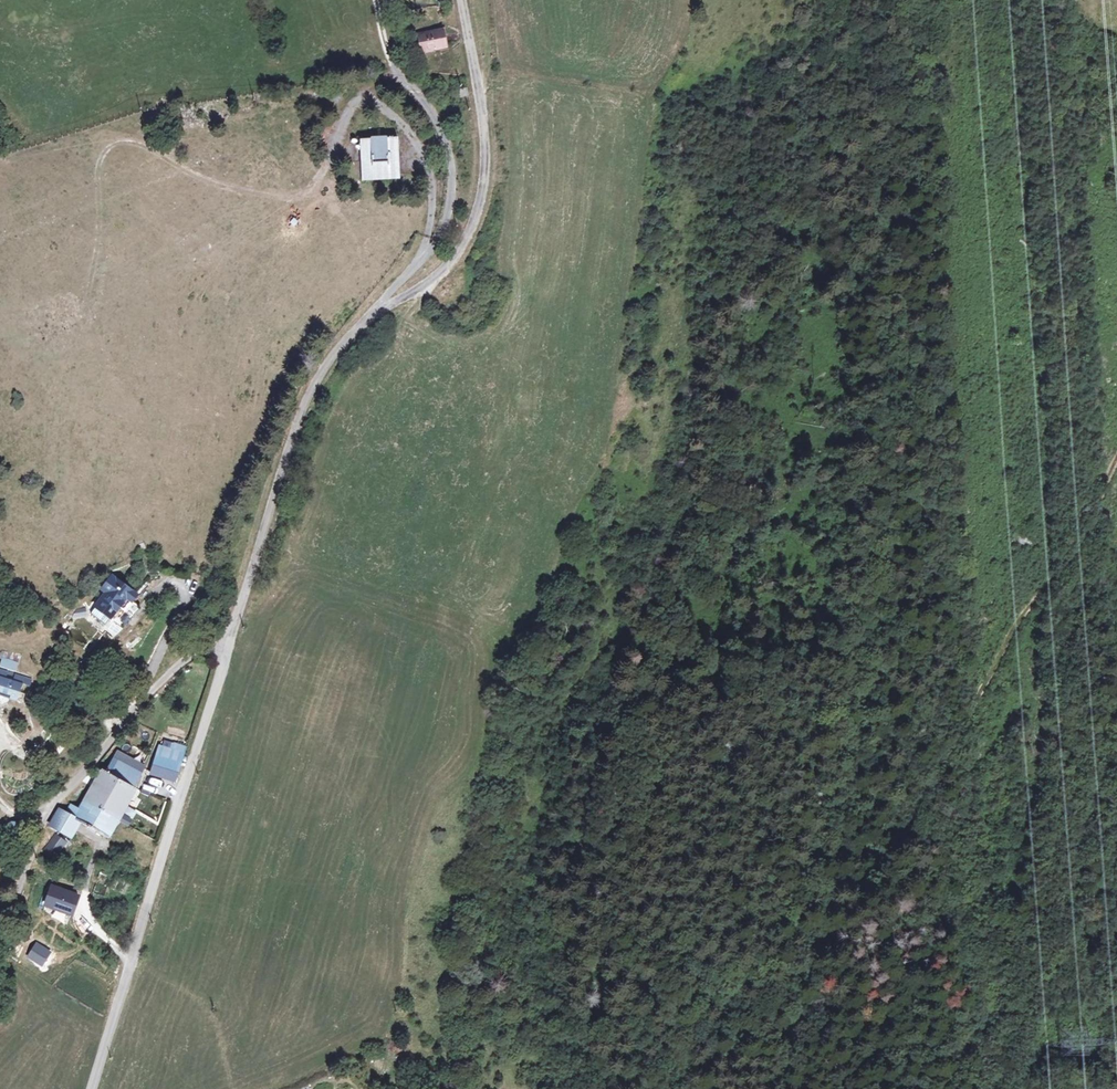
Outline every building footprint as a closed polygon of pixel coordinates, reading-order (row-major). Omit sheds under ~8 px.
[(420,30),(421,47),(447,46),(446,28),(420,30)] [(460,98),(468,96),(466,87),(458,89),(460,98)] [(365,180),(405,181),(403,138),(364,138),(365,180)] [(55,321),(68,318),(64,305),(52,309),(55,321)] [(73,552),(74,550),(73,548),(72,546),(70,545),(68,545),(66,545),(64,546),(62,548),(62,550),(62,552),(63,554),(65,556),(67,556),(69,556),(71,555),(72,554),(73,552)] [(46,551),(43,560),(51,562),(53,553),(46,551)] [(137,597),(112,577),(101,590),(105,593),(93,607),(94,607),(89,613),(104,625),(109,620),(123,630),(140,609),(132,603),(137,597)] [(20,694),(23,686),(24,681),(31,683),(32,675),(0,667),(0,698),(3,703),(12,698),(13,697),(19,698),(20,694)] [(176,742),(174,750),(183,755),(186,746),(176,742)] [(151,768),(175,780),(183,755),(174,750),(159,743),(151,768)] [(108,835),(117,819),(135,785),(131,782),(138,770),(116,758),(109,770),(105,768),(86,802),(82,809),(71,803),(65,813),(61,810),(60,811),(52,826),(71,837),(80,821),(108,835)] [(2,829),(18,831),(21,818),(5,815),(2,829)] [(54,839),(43,853),(52,859),(62,845),(54,839)] [(47,888),(40,905),(67,916),(74,898),(47,888)]
